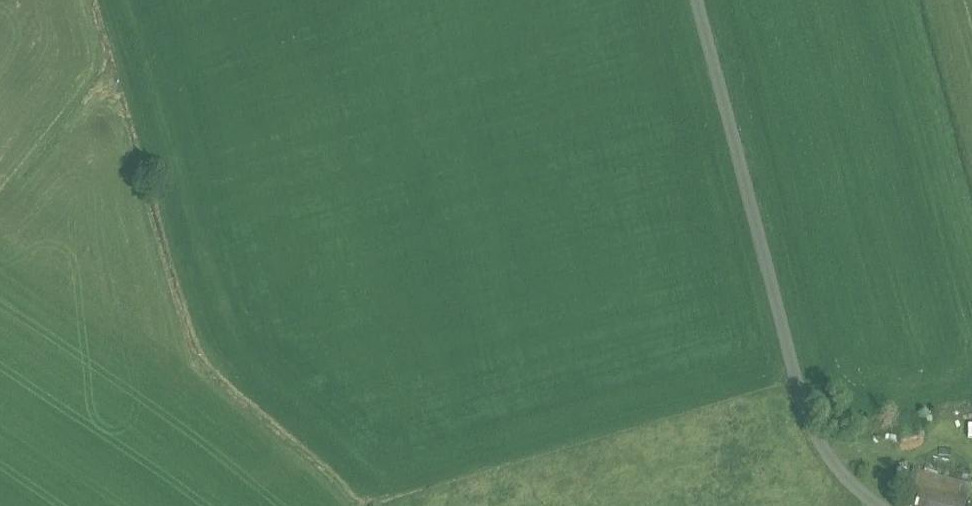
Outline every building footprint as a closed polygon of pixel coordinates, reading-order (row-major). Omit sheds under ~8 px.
[(914,505),(965,505),(970,483),(915,469),(911,485),(919,487),(919,488),(908,485),(903,502),(914,505)]
